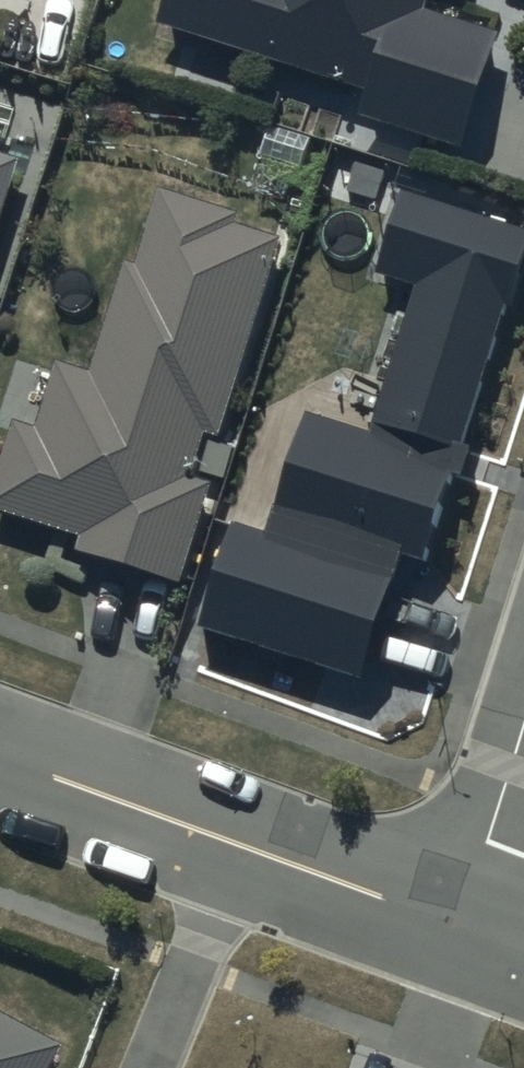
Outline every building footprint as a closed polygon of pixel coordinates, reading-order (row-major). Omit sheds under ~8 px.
[(159,24),(369,95),(362,117),(464,151),(503,34),(428,8),(431,0),(167,0),(159,24)] [(24,163),(0,156),(0,240),(24,163)] [(160,189),(137,263),(127,260),(91,373),(58,363),(37,429),(15,422),(0,467),(0,514),(82,540),(78,552),(181,585),(183,578),(191,581),(218,495),(210,492),(213,483),(194,477),(208,433),(221,437),(284,239),(237,224),(240,214),(160,189)] [(291,469),(442,516),(454,478),(464,481),(474,447),(465,444),(508,307),(513,309),(523,274),(523,229),(405,192),(378,276),(415,288),(370,433),(309,413),(291,469)] [(407,549),(279,506),(269,535),(235,523),(200,626),(362,681),(407,549)] [(0,1013),(0,1067),(53,1067),(64,1047),(0,1013)]
